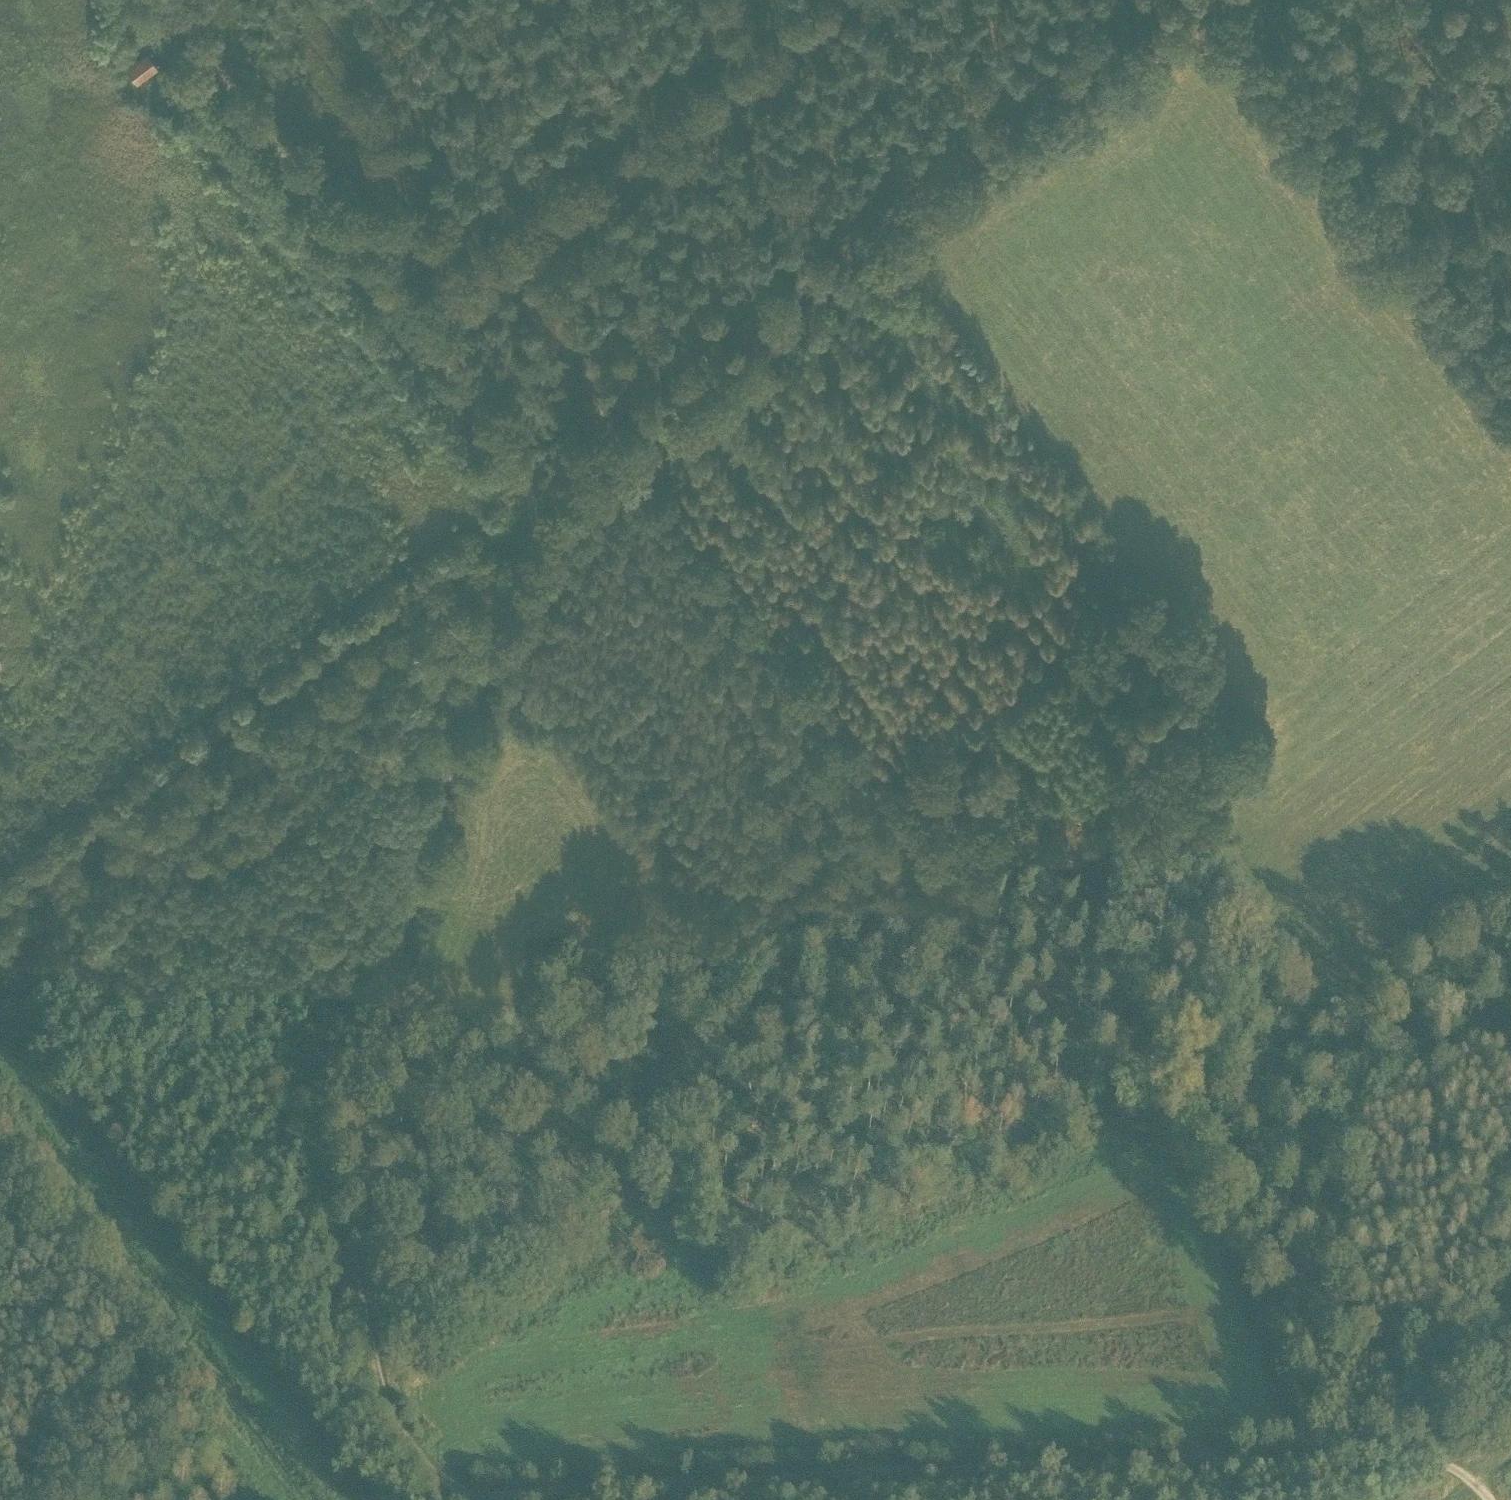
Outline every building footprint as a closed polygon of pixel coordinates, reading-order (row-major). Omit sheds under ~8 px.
[(127,69),(137,82),(158,66),(153,59),(148,53),(127,69)]
